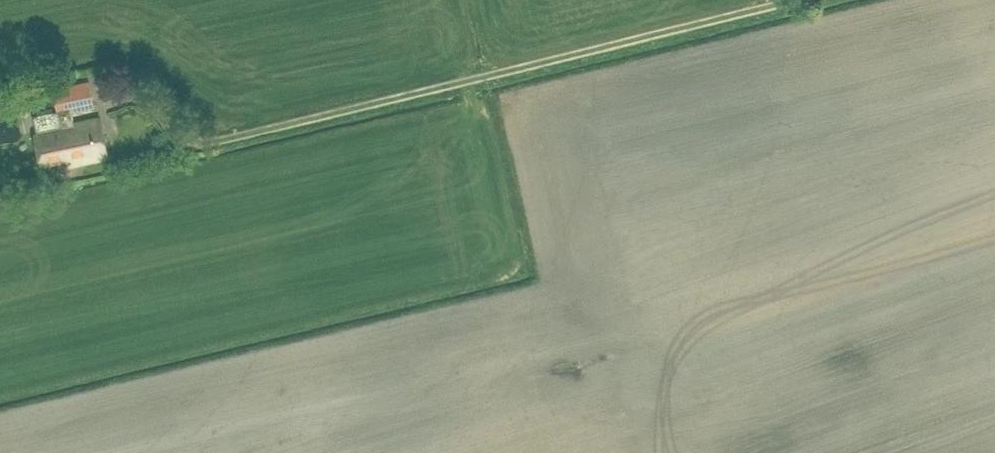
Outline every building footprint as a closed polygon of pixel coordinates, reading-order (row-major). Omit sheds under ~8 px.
[(42,165),(66,159),(68,167),(108,158),(99,118),(73,123),(71,113),(95,108),(89,81),(52,89),(57,111),(53,112),(53,108),(37,112),(38,115),(34,116),(37,131),(34,131),(42,165)]
